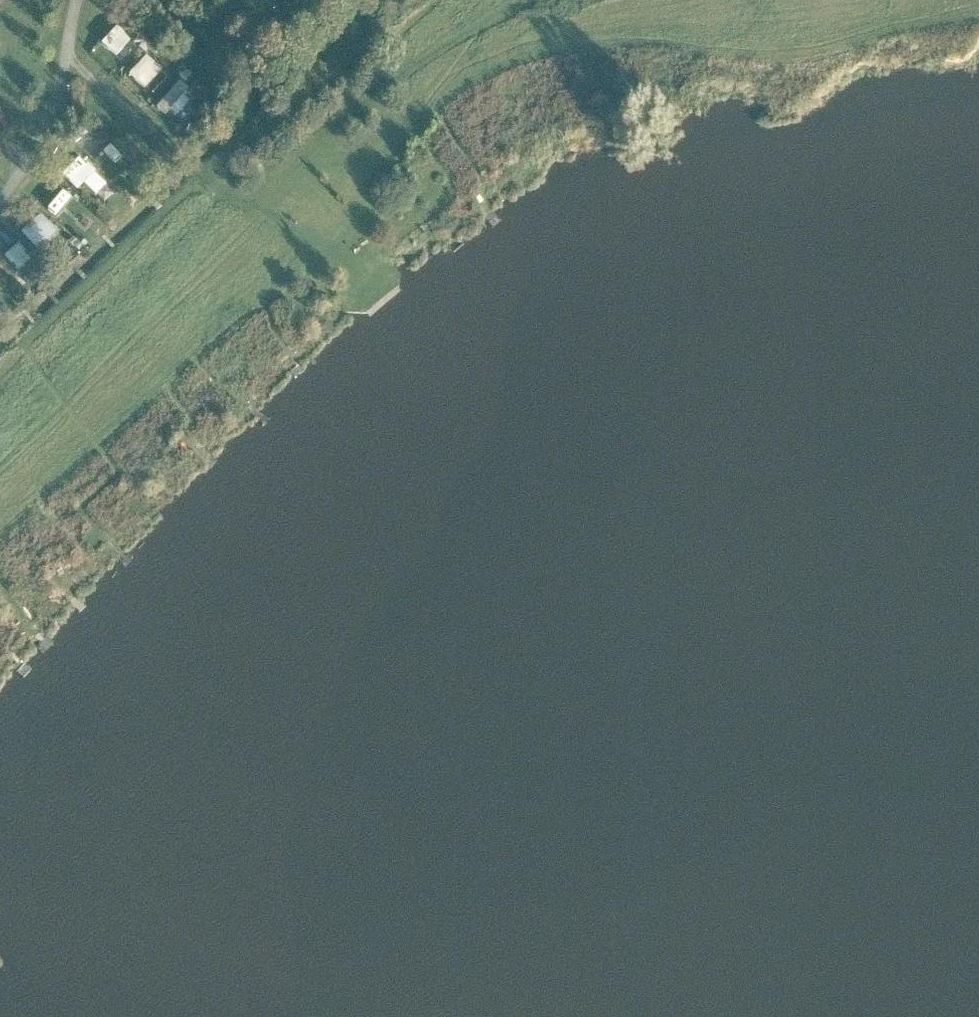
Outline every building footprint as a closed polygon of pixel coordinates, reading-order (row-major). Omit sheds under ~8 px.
[(102,44),(118,58),(134,38),(118,25),(102,44)] [(147,90),(166,70),(149,54),(130,75),(147,90)] [(182,81),(160,105),(174,117),(195,93),(182,81)] [(79,190),(87,184),(96,195),(107,186),(83,157),(64,172),(79,190)] [(39,248),(57,236),(46,218),(28,230),(39,248)] [(21,273),(35,259),(20,244),(6,258),(21,273)] [(15,305),(7,295),(0,301),(0,308),(5,314),(15,305)]
